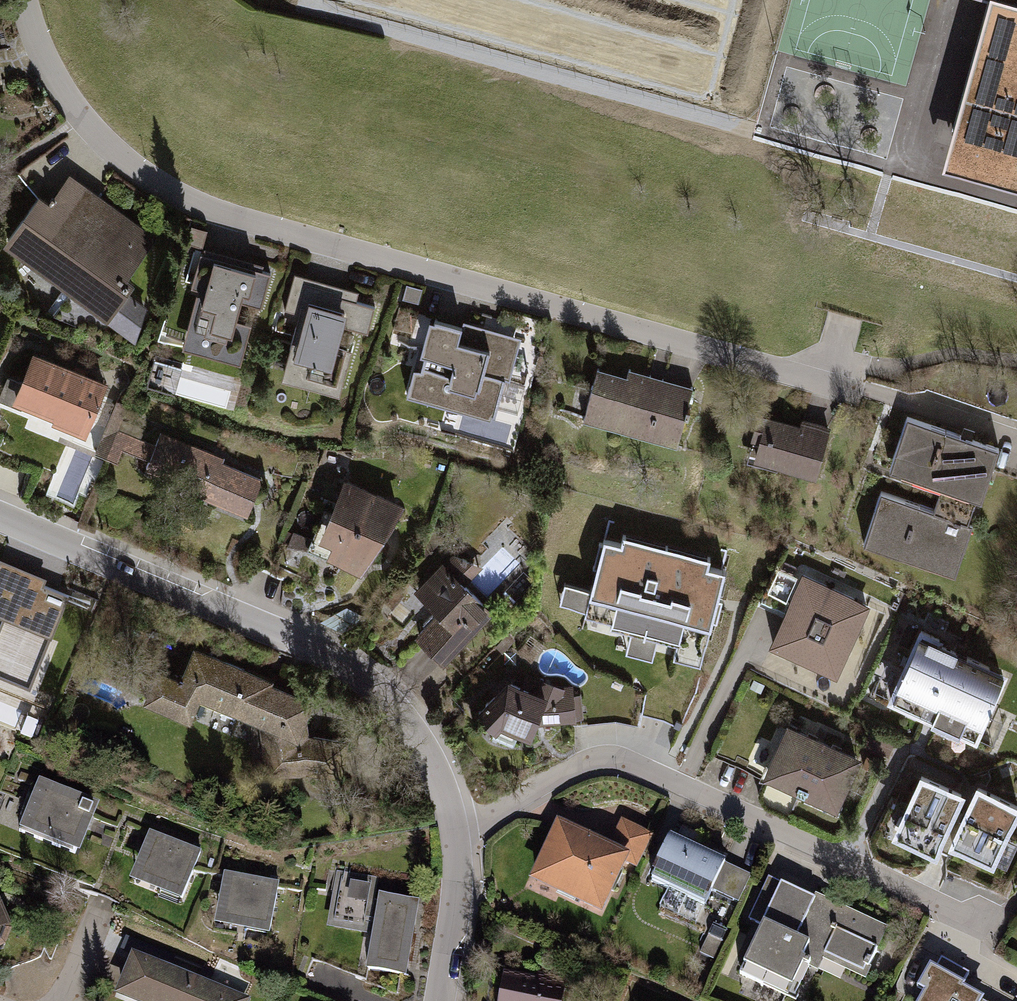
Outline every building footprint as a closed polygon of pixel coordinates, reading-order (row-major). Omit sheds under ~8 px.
[(952,131),(1016,149),(1016,0),(989,0),(952,131)] [(39,197),(8,240),(62,280),(61,282),(107,316),(108,315),(124,294),(131,285),(123,279),(147,247),(92,207),(99,197),(70,176),(54,198),(52,196),(49,199),(51,201),(49,205),(39,197)] [(154,237),(99,197),(92,207),(147,247),(154,237)] [(270,272),(200,253),(191,286),(205,290),(197,318),(184,315),(177,339),(242,357),(251,323),(235,319),(240,301),(261,307),(270,272)] [(334,290),(304,282),(290,333),(299,335),(290,369),(342,383),(352,347),(335,343),(340,324),(368,332),(375,305),(333,294),(334,290)] [(124,294),(108,315),(135,335),(144,308),(137,303),(139,301),(133,297),(131,299),(124,294)] [(461,326),(422,315),(413,345),(419,347),(406,393),(449,405),(450,400),(495,413),(504,379),(512,351),(491,345),(494,335),(461,326)] [(463,321),(461,326),(494,335),(491,345),(512,351),(504,379),(509,380),(521,337),(463,321)] [(103,384),(35,356),(23,385),(17,399),(23,401),(56,415),(54,419),(84,431),(103,384)] [(176,389),(182,364),(158,358),(152,383),(176,389)] [(584,416),(677,442),(692,391),(628,373),(626,380),(597,372),(584,416)] [(23,385),(8,378),(0,397),(0,399),(20,407),(23,401),(17,399),(23,385)] [(95,451),(106,456),(117,430),(121,421),(127,405),(117,401),(95,451)] [(779,462),(815,472),(828,428),(812,423),(809,431),(759,417),(753,437),(761,439),(756,456),(779,462)] [(984,491),(999,448),(907,417),(892,459),(951,479),(940,512),(968,522),(979,490),(984,491)] [(117,430),(127,434),(121,448),(149,459),(155,445),(132,436),(135,427),(121,421),(117,430)] [(121,448),(127,434),(117,430),(106,456),(117,460),(121,448)] [(216,455),(161,432),(155,445),(149,459),(146,467),(199,489),(197,492),(248,512),(262,480),(214,460),(216,455)] [(761,439),(753,437),(746,461),(777,469),(779,462),(756,456),(761,439)] [(951,479),(892,459),(889,467),(943,486),(934,510),(940,512),(951,479)] [(395,506),(346,486),(334,514),(325,510),(309,549),(328,557),(330,552),(359,564),(373,532),(379,534),(395,506)] [(968,522),(940,512),(934,510),(881,492),(866,535),(958,567),(973,524),(968,522)] [(586,608),(585,610),(612,616),(610,625),(631,630),(657,637),(677,642),(673,656),(700,662),(705,640),(706,641),(712,618),(716,619),(722,597),(718,596),(725,569),(708,564),(710,555),(623,534),(621,542),(604,538),(603,542),(599,541),(593,566),(596,567),(591,589),(586,608)] [(955,575),(958,567),(866,535),(863,543),(955,575)] [(443,658),(490,611),(465,586),(461,582),(459,583),(450,574),(463,560),(454,557),(420,592),(441,612),(436,616),(432,615),(424,623),(424,628),(419,634),(443,658)] [(804,576),(804,577),(807,571),(779,559),(759,601),(786,613),(804,576)] [(479,565),(463,560),(450,574),(459,583),(461,582),(465,586),(479,565)] [(0,566),(0,614),(3,616),(7,617),(0,634),(0,663),(30,675),(47,634),(51,636),(68,595),(0,566)] [(786,613),(773,643),(835,672),(866,605),(804,577),(804,576),(786,613)] [(586,608),(591,589),(564,582),(560,602),(586,608)] [(342,631),(368,617),(347,606),(320,620),(342,631)] [(657,637),(631,630),(625,649),(652,656),(657,637)] [(939,639),(921,631),(903,669),(885,661),(870,694),(888,703),(891,697),(974,735),(972,741),(991,750),(1000,730),(984,716),(1001,680),(988,673),(990,668),(937,643),(939,639)] [(30,687),(51,636),(47,634),(30,675),(0,663),(0,675),(30,687)] [(271,680),(195,647),(182,680),(158,670),(145,701),(189,718),(199,695),(267,724),(270,749),(276,748),(279,773),(305,770),(340,776),(346,743),(307,737),(305,717),(311,701),(270,683),(271,680)] [(66,686),(73,668),(62,668),(59,683),(66,686)] [(765,683),(753,677),(749,686),(761,691),(765,683)] [(509,683),(480,712),(495,728),(501,722),(519,730),(530,734),(536,720),(581,716),(578,696),(573,696),(572,688),(559,689),(543,683),(538,695),(509,683)] [(501,722),(495,728),(493,732),(514,742),(519,730),(501,722)] [(823,744),(790,729),(769,774),(801,789),(823,744)] [(855,759),(823,744),(801,789),(834,804),(855,759)] [(279,773),(276,748),(270,749),(273,774),(279,773)] [(921,776),(896,832),(935,850),(961,794),(921,776)] [(93,808),(37,786),(19,831),(75,853),(93,808)] [(952,844),(992,862),(1016,808),(1016,805),(978,788),(952,844)] [(560,829),(536,880),(599,909),(622,859),(636,865),(650,835),(623,823),(609,852),(603,849),(603,851),(590,846),(591,844),(560,829)] [(200,853),(154,834),(140,869),(164,879),(160,889),(182,898),(200,853)] [(751,876),(670,838),(651,880),(669,889),(705,906),(712,891),(738,903),(751,876)] [(136,879),(160,889),(164,879),(140,869),(136,879)] [(278,885),(229,876),(222,913),(248,918),(246,929),(270,933),(278,885)] [(376,920),(379,902),(369,900),(372,882),(341,877),(340,878),(333,877),(331,892),(338,893),(332,924),(364,930),(366,919),(376,920)] [(766,885),(750,920),(763,926),(740,976),(786,997),(784,1000),(794,1000),(793,1000),(809,964),(800,960),(807,946),(825,954),(847,965),(845,969),(864,977),(877,950),(875,949),(883,930),(828,905),(824,915),(811,909),(815,900),(781,884),(778,890),(766,885)] [(705,906),(669,889),(660,908),(696,925),(705,906)] [(816,899),(815,900),(811,909),(824,915),(828,905),(816,899)] [(402,975),(413,908),(379,902),(376,920),(367,969),(402,975)] [(220,924),(246,929),(248,918),(222,913),(220,924)] [(713,925),(708,937),(721,943),(727,931),(713,925)] [(708,937),(700,954),(713,960),(721,943),(708,937)] [(818,968),(825,954),(807,946),(800,960),(809,964),(818,968)] [(959,991),(968,975),(943,961),(921,1000),(977,1000),(959,991)] [(136,962),(123,995),(139,1000),(232,1000),(205,990),(202,992),(197,987),(192,984),(185,983),(180,983),(179,980),(136,962)] [(504,976),(500,1000),(562,1000),(564,988),(551,986),(551,980),(551,979),(539,977),(539,981),(504,976)] [(565,982),(551,980),(551,986),(564,988),(565,982)]
